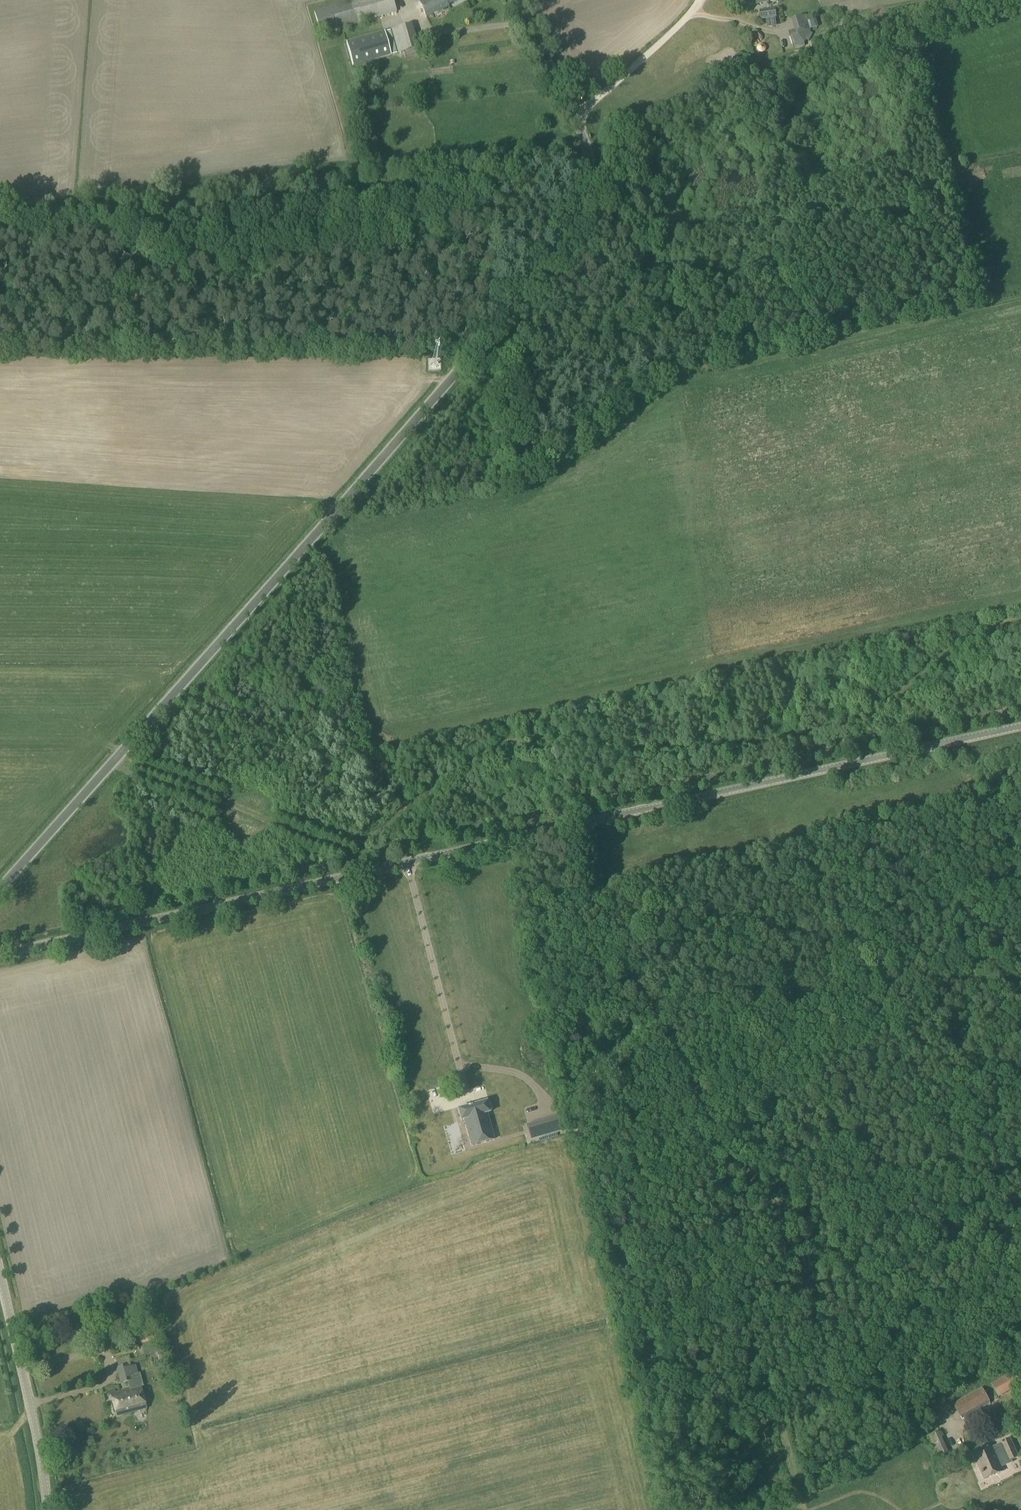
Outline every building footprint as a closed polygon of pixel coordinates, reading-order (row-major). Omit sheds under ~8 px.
[(321,34),(397,12),(393,0),(355,0),(315,12),(321,34)] [(426,18),(449,7),(449,6),(460,0),(424,0),(419,3),(426,18)] [(761,11),(762,19),(777,17),(776,9),(761,11)] [(791,32),(795,46),(805,43),(811,31),(806,15),(793,19),(796,30),(791,32)] [(772,31),(781,30),(779,18),(771,19),(772,31)] [(419,25),(409,25),(409,42),(401,42),(401,51),(419,51),(419,25)] [(346,43),(353,66),(391,56),(385,32),(346,43)] [(363,74),(361,68),(353,70),(355,77),(363,74)] [(497,1090),(487,1093),(496,1120),(506,1117),(497,1090)] [(486,1102),(458,1110),(461,1121),(464,1120),(471,1146),(494,1140),(487,1114),(489,1113),(486,1102)] [(549,1124),(537,1127),(540,1138),(552,1135),(549,1124)] [(114,1315),(113,1310),(112,1308),(106,1309),(107,1312),(108,1316),(114,1315)] [(138,1334),(144,1357),(164,1352),(162,1344),(154,1346),(150,1331),(138,1334)] [(140,1387),(138,1388),(131,1365),(128,1366),(127,1365),(116,1368),(122,1392),(110,1395),(116,1417),(146,1409),(140,1387)] [(999,1396),(1020,1383),(1020,1372),(1019,1368),(992,1384),(999,1396)] [(954,1404),(961,1417),(989,1401),(982,1389),(954,1404)] [(928,1436),(939,1461),(950,1456),(939,1431),(928,1436)] [(974,1455),(985,1479),(1004,1471),(1001,1464),(1010,1460),(1018,1457),(1010,1439),(1002,1443),(1005,1449),(996,1453),(993,1447),(974,1455)]
